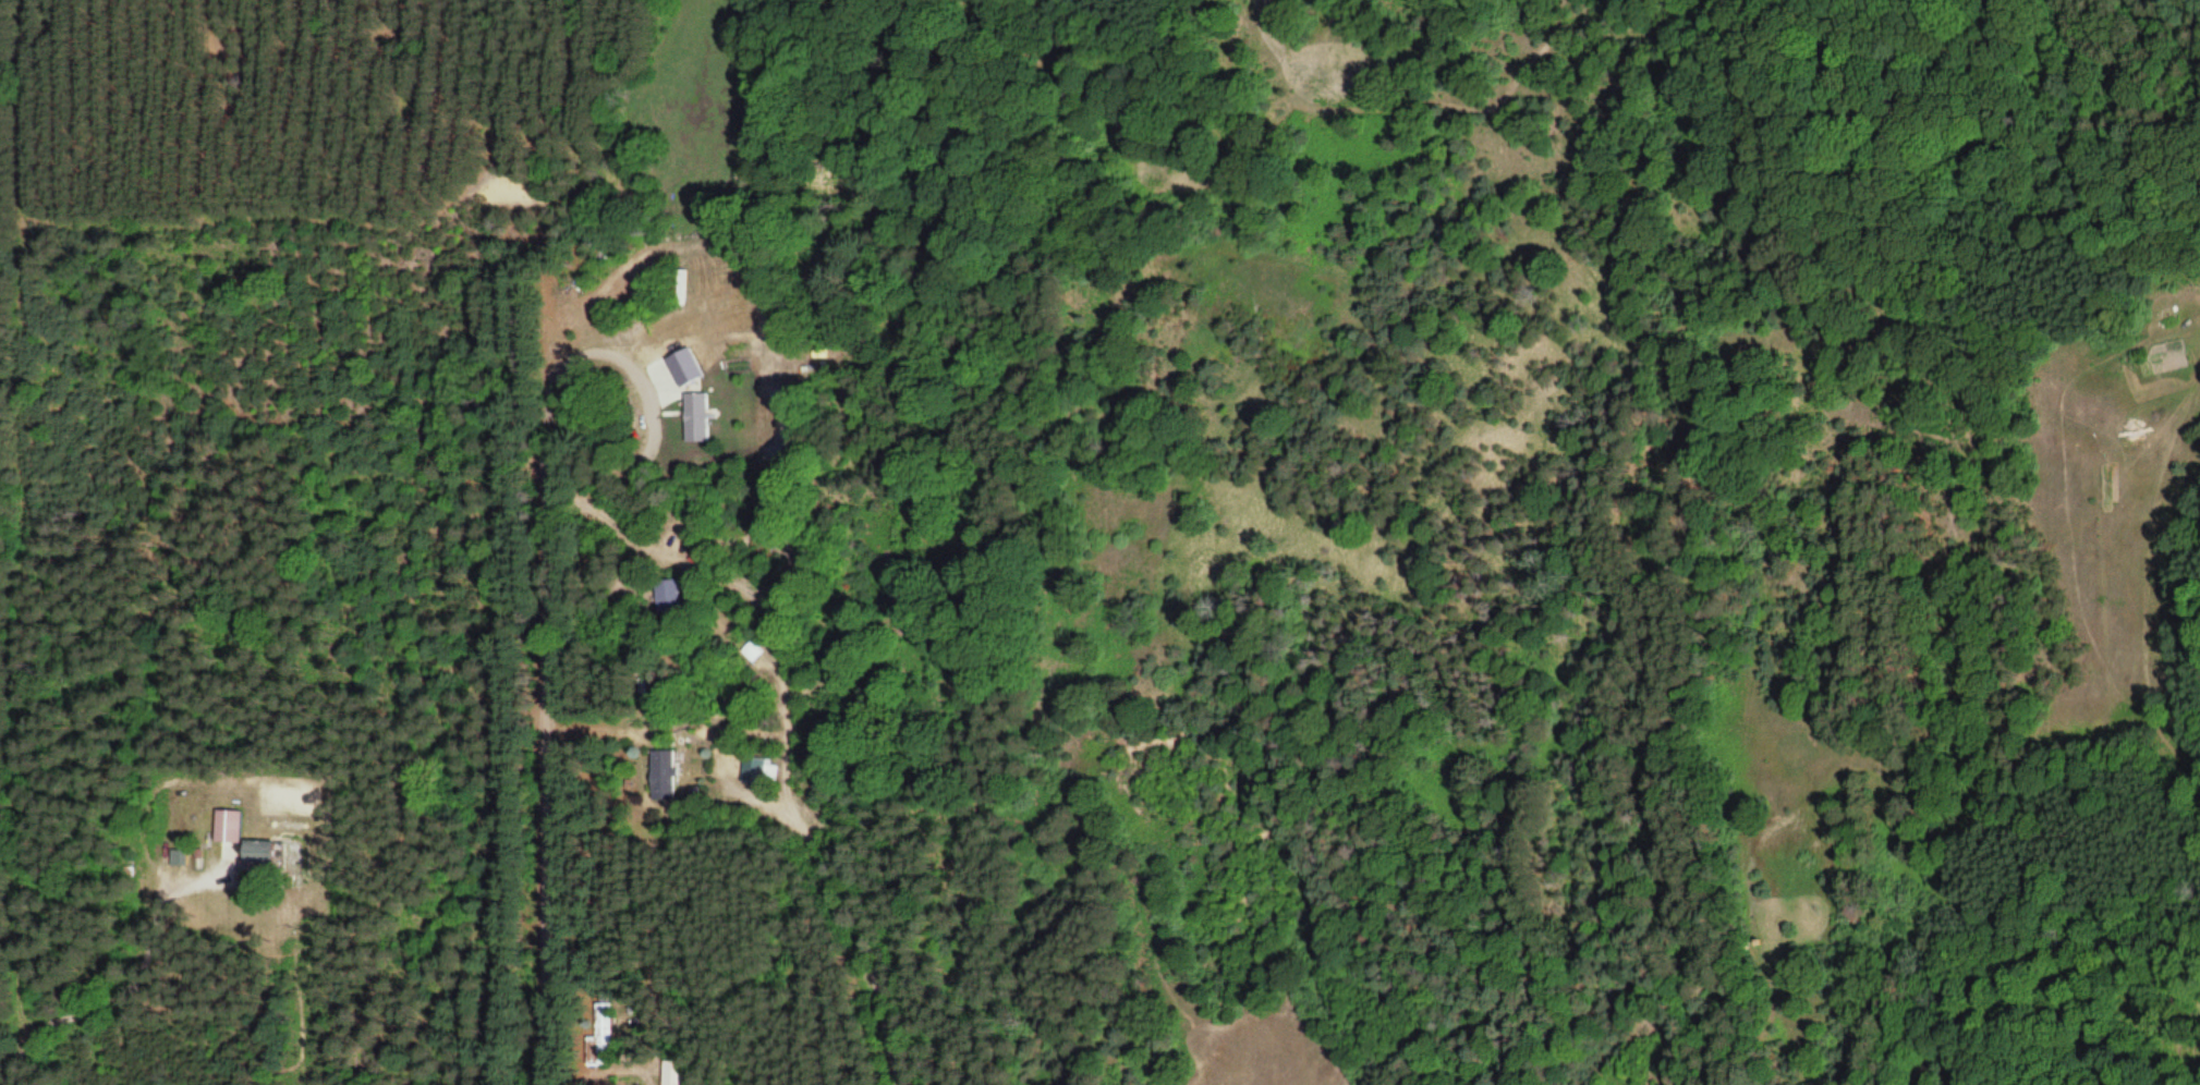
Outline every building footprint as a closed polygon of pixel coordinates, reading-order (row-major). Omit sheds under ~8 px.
[(707,394),(684,394),(684,432),(707,432),(707,394)] [(655,580),(655,616),(679,616),(679,580),(655,580)] [(649,750),(649,792),(673,792),(673,750),(649,750)] [(739,781),(762,783),(763,757),(740,756),(739,781)] [(238,810),(213,810),(213,842),(238,842),(238,810)] [(271,840),(241,840),(241,866),(271,866),(271,840)] [(594,1037),(585,1037),(585,1065),(610,1065),(610,1003),(594,1003),(594,1037)] [(661,1060),(661,1084),(683,1084),(683,1060),(661,1060)]
